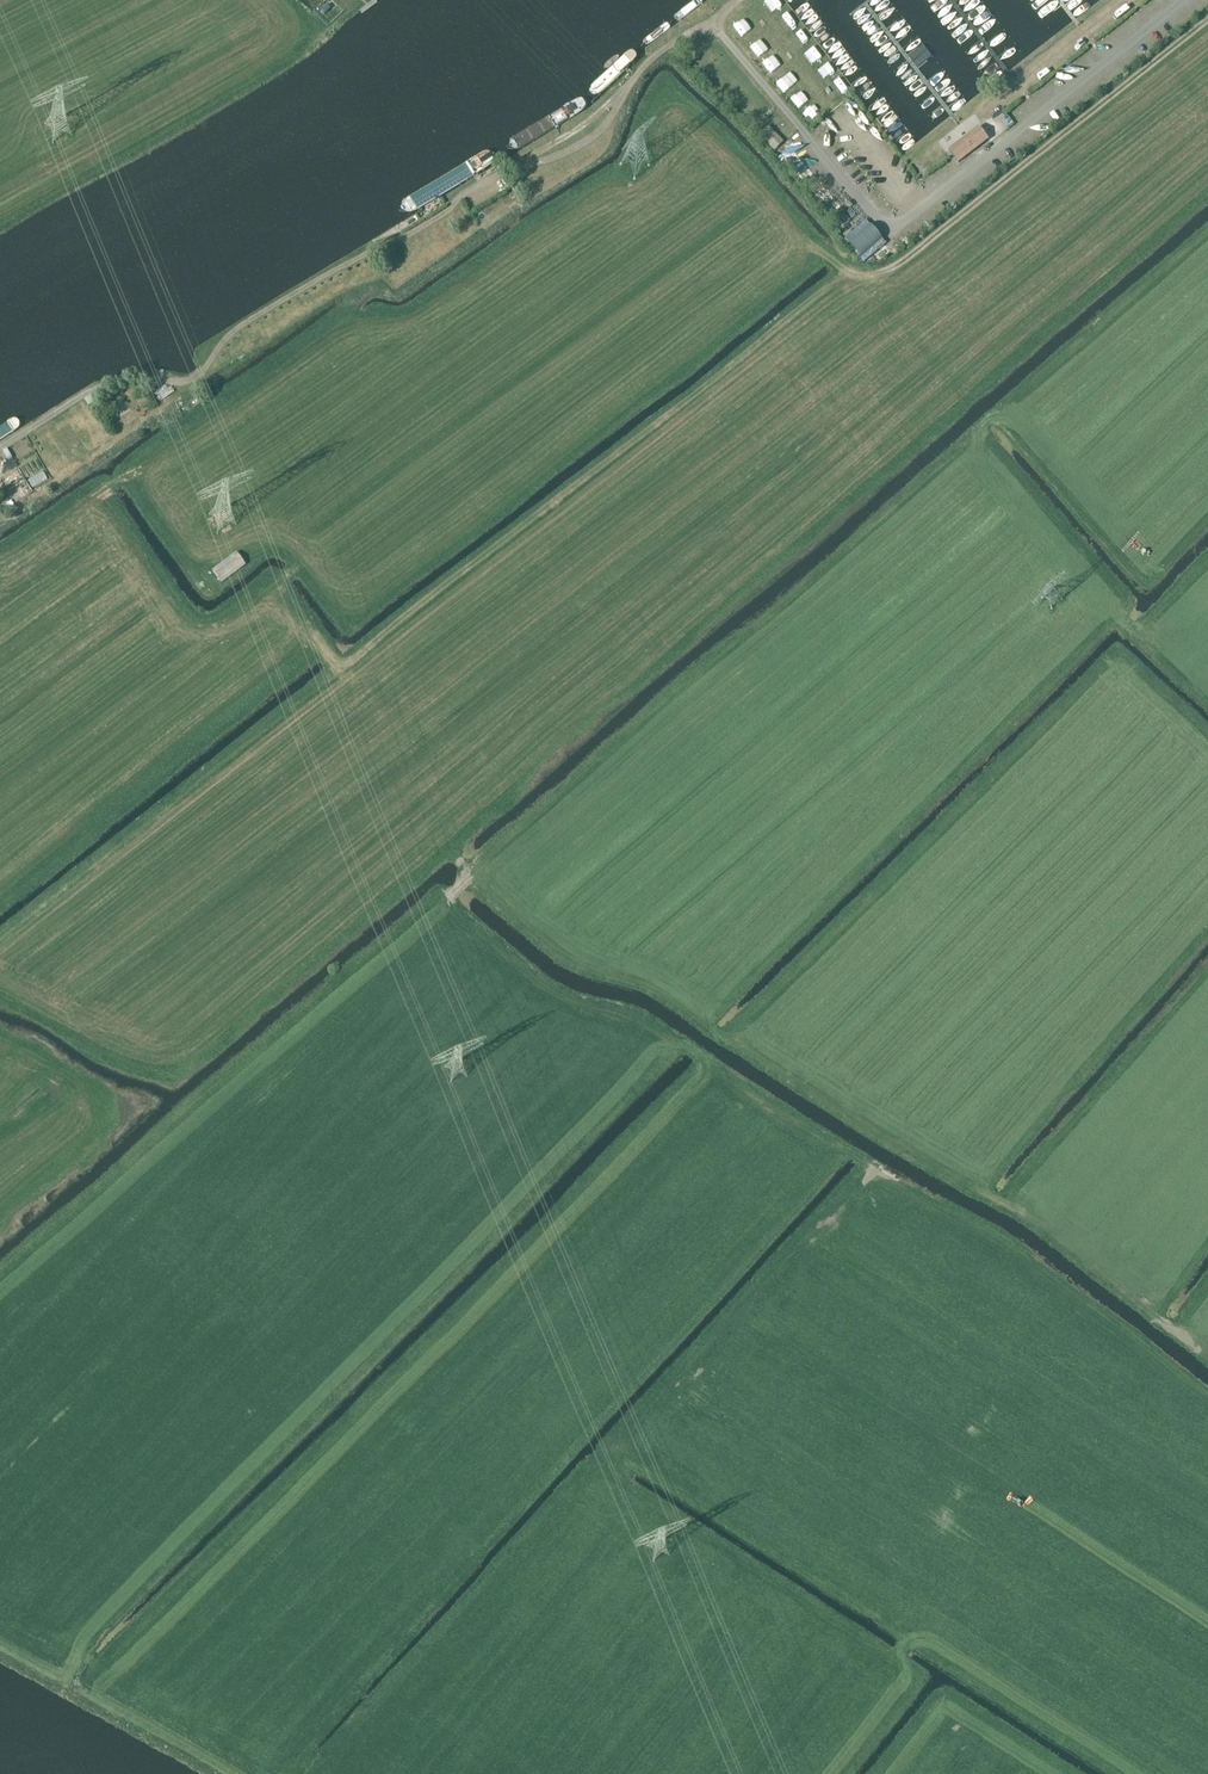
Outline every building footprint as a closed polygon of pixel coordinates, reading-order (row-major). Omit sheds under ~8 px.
[(764,0),(773,12),(783,4),(779,0),(764,0)] [(781,13),(792,27),(798,22),(787,8),(781,13)] [(959,163),(989,139),(979,126),(949,150),(953,157),(959,163)] [(498,165),(490,152),(410,201),(417,213),(498,165)] [(119,423),(135,416),(127,400),(112,407),(119,423)] [(212,571),(221,583),(246,566),(237,554),(212,571)]
